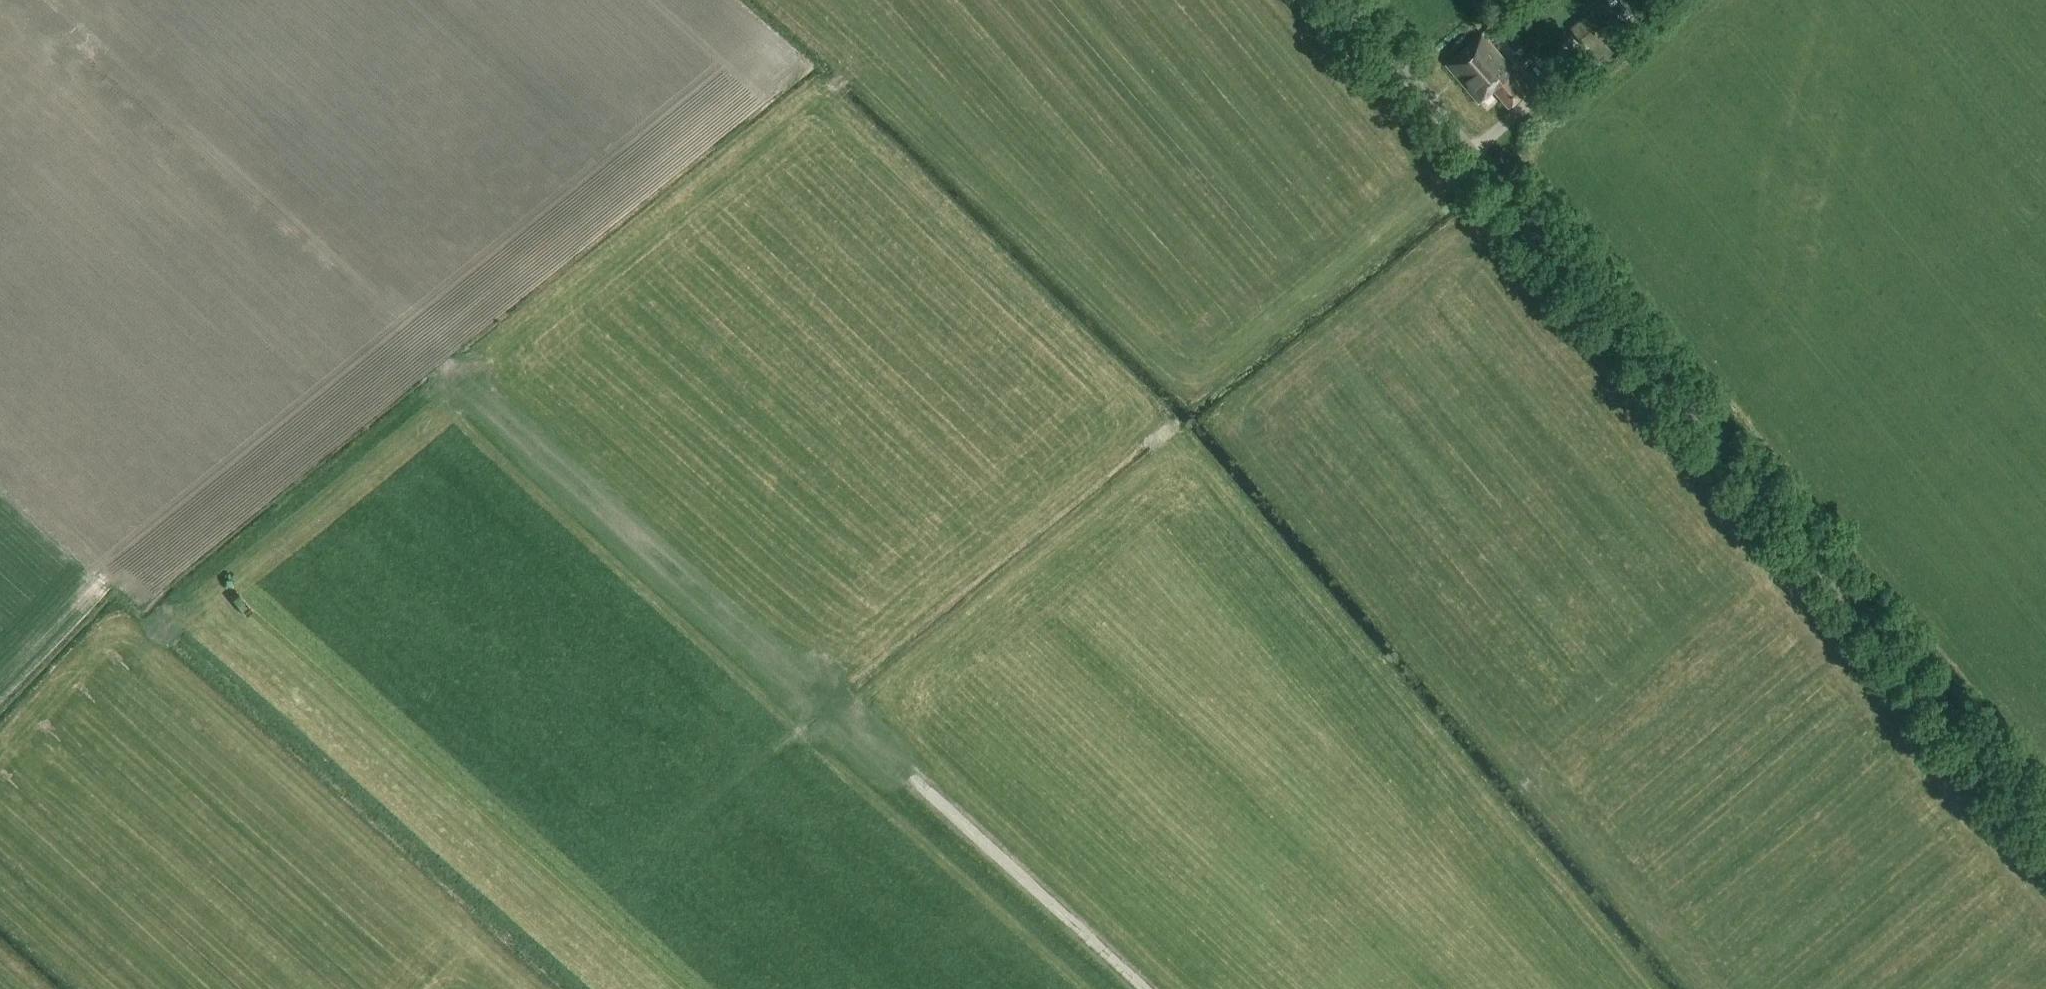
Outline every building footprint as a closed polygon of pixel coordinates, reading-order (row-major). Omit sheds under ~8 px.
[(1609,7),(1605,1),(1570,29),(1588,51),(1622,23),(1618,17),(1624,13),(1615,2),(1609,7)] [(1509,109),(1530,90),(1482,34),(1445,66),(1478,104),(1494,91),(1509,109)] [(1534,60),(1529,53),(1522,59),(1527,65),(1534,60)]
